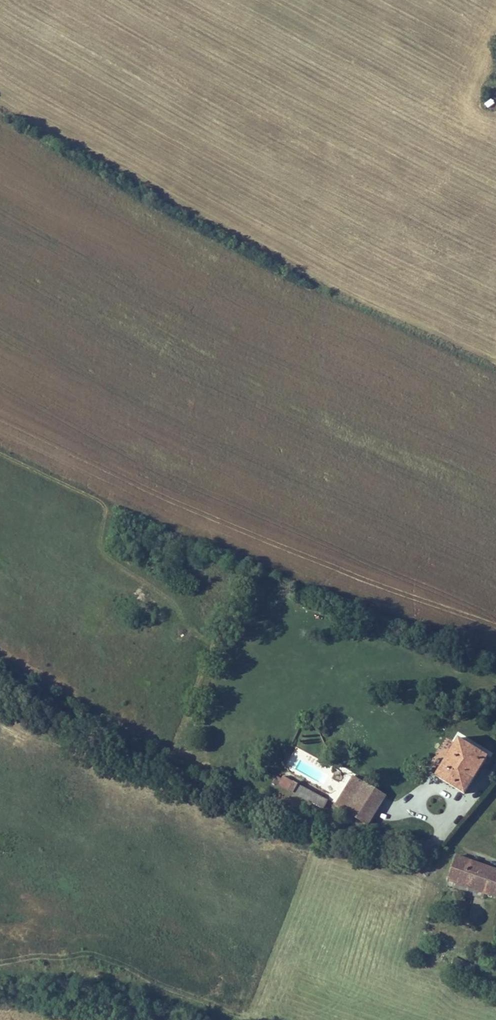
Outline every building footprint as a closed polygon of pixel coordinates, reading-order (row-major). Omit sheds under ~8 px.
[(436,775),(463,791),(486,755),(458,738),(436,775)] [(352,775),(336,804),(347,810),(363,781),(352,775)] [(347,810),(369,823),(385,794),(363,781),(347,810)] [(297,783),(292,793),(323,808),(327,799),(297,783)] [(457,857),(448,881),(495,898),(495,871),(457,857)]
